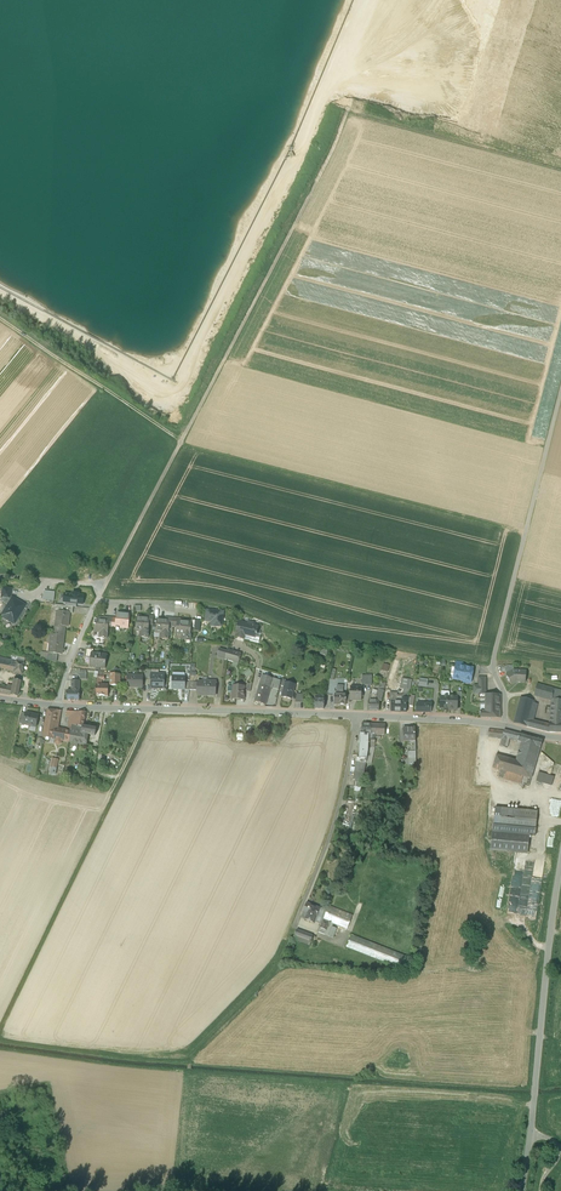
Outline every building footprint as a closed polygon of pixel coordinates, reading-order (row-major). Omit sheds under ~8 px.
[(7,605),(10,600),(9,599),(11,589),(2,588),(2,599),(1,598),(1,602),(7,605)] [(55,601),(56,592),(44,591),(44,601),(55,601)] [(66,603),(66,606),(77,607),(78,605),(85,605),(86,595),(66,593),(66,603)] [(10,600),(7,605),(8,606),(1,617),(14,624),(24,608),(23,608),(24,606),(12,599),(11,600),(10,600)] [(70,613),(73,614),(74,607),(57,605),(55,620),(56,620),(58,620),(59,612),(70,613)] [(224,612),(206,611),(205,622),(211,623),(211,627),(222,628),(224,612)] [(55,631),(65,632),(65,627),(68,627),(70,613),(59,612),(58,620),(56,620),(55,631)] [(116,624),(121,625),(121,629),(128,629),(130,615),(117,614),(116,624)] [(145,619),(137,618),(136,631),(142,631),(141,638),(148,639),(150,625),(150,617),(145,617),(145,619)] [(95,619),(93,645),(104,646),(105,639),(107,640),(108,627),(109,618),(104,618),(104,620),(95,619)] [(170,627),(170,619),(165,618),(165,621),(157,620),(156,632),(162,633),(162,640),(168,640),(170,627)] [(181,620),(178,619),(177,627),(176,634),(183,635),(183,640),(190,640),(192,628),(192,623),(191,623),(181,622),(181,620)] [(248,625),(239,623),(236,634),(237,635),(237,638),(259,644),(261,634),(257,633),(258,627),(253,626),(253,625),(253,623),(250,623),(248,624),(248,625)] [(58,655),(62,656),(64,637),(65,632),(55,631),(54,635),(51,635),(50,646),(52,646),(51,654),(58,655)] [(228,650),(228,647),(227,647),(227,652),(225,660),(238,664),(242,654),(228,650)] [(91,654),(94,654),(94,651),(91,650),(86,650),(85,658),(91,659),(91,654)] [(225,660),(227,652),(219,650),(217,658),(225,660)] [(57,664),(58,655),(51,654),(49,654),(49,655),(42,654),(41,659),(57,664)] [(94,654),(91,654),(91,659),(90,668),(106,670),(107,656),(94,654)] [(21,676),(25,659),(16,657),(15,662),(0,658),(0,671),(1,669),(13,672),(13,674),(21,676)] [(395,659),(389,679),(394,681),(400,660),(395,659)] [(472,669),(456,666),(454,680),(471,682),(471,677),(472,678),(473,672),(471,672),(472,669)] [(507,666),(503,668),(507,675),(515,672),(512,667),(507,666)] [(197,668),(189,667),(188,673),(192,673),(191,676),(195,677),(197,668)] [(243,673),(247,678),(253,674),(249,669),(243,673)] [(507,675),(506,676),(511,685),(517,682),(525,683),(526,672),(515,672),(507,675)] [(109,686),(100,686),(102,683),(102,681),(110,681),(110,686),(115,692),(120,687),(120,675),(99,673),(96,686),(96,697),(108,697),(109,686)] [(159,689),(164,689),(164,675),(159,675),(159,676),(152,676),(151,676),(151,679),(151,688),(159,688),(159,689)] [(143,676),(128,676),(127,688),(143,689),(143,678),(143,676)] [(271,688),(273,679),(262,676),(254,702),(266,705),(271,688)] [(184,689),(185,689),(185,683),(185,677),(172,677),(172,690),(178,690),(178,689),(184,689)] [(279,691),(281,681),(273,679),(271,688),(279,691)] [(403,693),(409,694),(410,690),(412,680),(403,679),(401,689),(403,690),(403,693)] [(4,687),(2,695),(17,697),(20,682),(13,680),(12,687),(7,686),(7,688),(4,687)] [(67,701),(80,701),(80,682),(72,681),(71,691),(67,691),(67,701)] [(211,683),(198,683),(198,691),(198,695),(206,695),(206,696),(215,696),(216,689),(217,688),(217,683),(216,682),(213,682),(211,683)] [(282,698),(292,700),(295,686),(285,683),(284,687),(282,698)] [(537,684),(534,696),(552,701),(550,725),(549,733),(560,733),(560,691),(537,684)] [(346,696),(346,695),(343,695),(343,686),(337,686),(337,692),(335,692),(335,694),(334,705),(346,706),(346,703),(346,696)] [(244,700),(244,687),(233,687),(228,687),(228,692),(229,693),(232,693),(232,700),(244,700)] [(362,688),(350,688),(350,693),(350,696),(350,701),(362,701),(362,688)] [(368,711),(379,712),(379,702),(381,702),(384,691),(380,690),(380,691),(379,692),(374,690),(373,695),(370,695),(368,701),(369,701),(368,711)] [(440,710),(449,710),(449,697),(449,693),(448,692),(442,692),(442,693),(441,696),(440,710)] [(391,712),(407,713),(407,703),(408,703),(408,698),(408,694),(409,694),(403,693),(403,696),(397,696),(397,693),(391,693),(390,702),(391,703),(391,712)] [(297,694),(295,703),(304,703),(304,695),(297,694)] [(485,712),(481,712),(480,719),(501,719),(501,695),(486,695),(479,695),(479,699),(485,699),(485,703),(485,712)] [(314,709),(324,710),(324,697),(315,697),(314,709)] [(449,697),(449,710),(457,710),(458,701),(458,697),(457,697),(449,697)] [(549,733),(550,725),(533,721),(537,704),(533,703),(533,701),(520,698),(514,724),(547,732),(549,733)] [(416,713),(431,714),(432,704),(417,704),(416,713)] [(71,731),(68,731),(58,729),(61,711),(47,710),(43,737),(56,740),(56,743),(57,745),(59,745),(61,744),(62,741),(69,742),(71,731)] [(71,731),(69,742),(73,743),(73,746),(78,747),(79,744),(87,746),(89,735),(81,733),(83,727),(84,727),(86,713),(67,712),(67,716),(70,717),(68,731),(71,731)] [(36,728),(39,716),(26,714),(24,725),(36,728)] [(371,735),(371,725),(362,724),(362,734),(369,735),(371,735)] [(375,735),(385,736),(385,725),(371,724),(371,725),(371,735),(375,735)] [(95,736),(97,729),(84,727),(83,727),(81,733),(89,735),(95,736)] [(415,729),(403,729),(403,742),(407,742),(408,752),(416,752),(415,729)] [(498,739),(499,731),(489,730),(488,738),(498,739)] [(517,742),(519,735),(504,731),(501,739),(500,747),(507,748),(509,739),(517,742)] [(369,735),(362,734),(360,734),(359,758),(359,759),(367,759),(368,752),(368,748),(369,744),(369,739),(369,735)] [(529,745),(540,748),(542,742),(519,735),(517,742),(521,743),(529,745)] [(516,761),(535,767),(539,752),(528,749),(529,745),(521,743),(516,761)] [(535,767),(516,761),(496,755),(492,768),(500,770),(523,777),(531,779),(535,767)] [(359,759),(359,758),(357,758),(357,762),(356,763),(355,768),(354,773),(354,777),(355,777),(360,778),(363,779),(366,763),(367,759),(359,759)] [(521,784),(523,777),(500,770),(498,778),(521,784)] [(554,777),(539,773),(536,781),(552,786),(554,777)] [(523,777),(521,784),(529,787),(531,779),(523,777)] [(360,781),(355,780),(353,787),(360,789),(362,781),(360,781)] [(495,808),(494,826),(536,830),(537,812),(495,808)] [(535,836),(536,830),(494,826),(493,832),(529,835),(529,836),(535,836)] [(529,835),(493,832),(492,832),(491,851),(527,854),(529,836),(529,835)] [(512,887),(514,889),(515,888),(530,890),(529,891),(528,897),(526,894),(521,897),(521,899),(519,900),(517,914),(527,915),(529,894),(536,895),(537,889),(540,887),(541,881),(537,884),(537,882),(535,882),(535,878),(543,878),(544,863),(535,862),(535,865),(526,864),(525,870),(515,869),(514,870),(512,887)] [(323,921),(331,924),(331,923),(347,930),(358,902),(334,893),(327,911),(323,921)] [(320,909),(307,903),(302,918),(302,919),(314,923),(315,922),(320,909)] [(327,911),(320,909),(315,922),(321,925),(323,921),(327,911)] [(320,928),(327,931),(329,926),(329,925),(330,925),(331,924),(323,921),(321,925),(320,928)] [(337,929),(333,928),(329,926),(327,931),(320,928),(318,933),(333,938),(337,929)] [(314,936),(297,930),(294,939),(310,945),(314,936)] [(407,956),(351,935),(346,948),(402,969),(407,956)]
